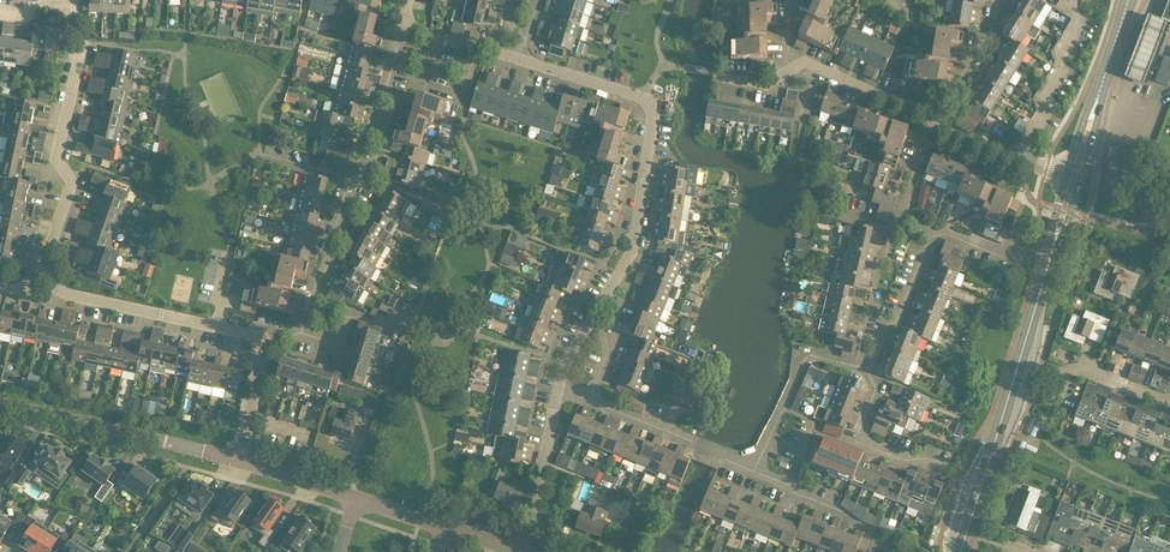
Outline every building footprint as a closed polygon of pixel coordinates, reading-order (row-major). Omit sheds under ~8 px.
[(103,0),(89,0),(89,3),(83,3),(82,11),(89,11),(89,12),(102,13),(103,0)] [(115,14),(116,0),(103,0),(102,13),(115,14)] [(115,14),(129,14),(130,0),(116,0),(115,14)] [(259,15),(262,0),(249,0),(247,8),(246,12),(259,15)] [(259,15),(273,17),(274,12),(273,12),(275,0),(262,0),(259,15)] [(288,0),(275,0),(273,12),(274,12),(286,14),(288,0)] [(286,14),(299,17),(302,0),(288,0),(286,14)] [(325,0),(312,0),(309,10),(321,14),(325,0)] [(338,0),(325,0),(321,14),(334,17),(338,0)] [(353,44),(374,49),(374,50),(379,51),(383,37),(373,34),(376,20),(382,21),(383,16),(378,14),(382,0),(338,0),(350,3),(349,7),(357,9),(355,16),(360,18),(353,44)] [(462,11),(484,16),(487,3),(473,0),(464,0),(462,11)] [(583,16),(586,3),(577,0),(565,0),(564,2),(559,0),(547,0),(546,4),(583,16)] [(813,4),(794,47),(803,51),(807,42),(836,56),(838,51),(844,38),(833,33),(832,35),(825,32),(828,25),(823,23),(833,0),(805,0),(813,4)] [(1039,15),(1014,0),(1013,0),(1010,5),(1019,10),(1015,15),(1032,26),(1039,15)] [(1039,15),(1046,5),(1038,0),(1014,0),(1039,15)] [(1161,19),(1169,22),(1169,0),(1161,19)] [(972,5),(962,3),(953,1),(950,15),(980,19),(981,13),(971,11),(972,6),(972,5)] [(558,21),(579,28),(583,16),(546,4),(543,12),(551,15),(552,13),(560,16),(558,21)] [(778,7),(748,8),(749,35),(744,35),(744,43),(730,44),(730,60),(750,60),(750,72),(766,71),(766,43),(771,43),(771,42),(770,42),(770,38),(771,38),(771,37),(766,37),(766,25),(778,25),(778,7)] [(484,16),(462,11),(456,10),(450,34),(462,37),(465,25),(481,29),(484,16)] [(48,24),(47,28),(53,29),(54,25),(58,24),(59,13),(50,11),(49,16),(48,24)] [(488,17),(500,20),(502,14),(489,11),(488,17)] [(620,12),(613,37),(620,39),(627,14),(620,12)] [(980,19),(950,15),(948,27),(968,30),(969,23),(979,25),(980,19)] [(1032,26),(1015,15),(1012,21),(1004,15),(1001,21),(1026,36),(1032,26)] [(500,20),(488,17),(486,22),(499,25),(500,20)] [(1147,19),(1123,80),(1148,90),(1169,30),(1169,27),(1147,19)] [(544,30),(579,42),(580,41),(575,40),(579,28),(558,21),(557,27),(541,22),(539,29),(544,30)] [(1020,46),(1026,36),(1001,21),(997,26),(1006,31),(1002,37),(1011,42),(1028,52),(1028,51),(1020,46)] [(4,63),(9,24),(3,23),(1,39),(0,39),(0,63),(4,63)] [(218,35),(230,37),(232,24),(220,23),(218,35)] [(4,63),(17,65),(19,42),(12,41),(14,24),(9,24),(4,63)] [(44,52),(47,28),(34,27),(33,31),(32,43),(32,50),(44,52)] [(837,64),(845,67),(860,33),(849,27),(844,38),(838,51),(842,53),(837,64)] [(61,30),(53,29),(47,28),(44,52),(58,53),(61,30)] [(575,54),(579,42),(544,30),(539,29),(536,36),(552,41),(548,54),(562,59),(565,51),(575,54)] [(30,67),(32,50),(32,43),(33,31),(28,31),(27,43),(19,42),(17,65),(30,67)] [(960,50),(962,36),(935,31),(931,59),(926,58),(924,66),(917,64),(917,62),(905,60),(902,79),(953,87),(955,77),(945,75),(946,69),(951,70),(952,64),(947,63),(949,48),(960,50)] [(480,35),(470,32),(469,39),(478,41),(480,35)] [(857,59),(861,61),(871,38),(860,33),(845,67),(852,71),(857,59)] [(860,74),(867,77),(883,43),(871,38),(861,61),(865,63),(860,74)] [(1021,62),(1028,52),(1011,42),(1008,47),(999,42),(996,47),(1021,62)] [(346,55),(376,63),(377,59),(372,57),(374,50),(374,49),(353,44),(349,43),(346,55)] [(883,43),(867,77),(874,81),(879,70),(883,72),(894,48),(883,43)] [(1021,62),(996,47),(993,52),(1001,57),(998,62),(1015,73),(1021,62)] [(96,52),(94,60),(133,69),(137,56),(114,50),(113,56),(96,52)] [(346,55),(343,67),(367,73),(369,66),(375,67),(376,63),(346,55)] [(1167,87),(1169,79),(1169,59),(1164,57),(1155,82),(1167,87)] [(130,82),(133,69),(94,60),(93,67),(109,71),(108,76),(130,82)] [(986,62),(983,68),(1008,83),(1015,73),(998,62),(995,68),(986,62)] [(343,67),(340,79),(370,87),(371,82),(365,81),(367,73),(343,67)] [(1008,83),(983,68),(980,73),(988,78),(985,83),(1002,94),(1008,83)] [(482,111),(493,75),(486,73),(482,84),(477,83),(470,107),(482,111)] [(493,75),(482,111),(494,115),(501,90),(497,89),(501,77),(493,75)] [(90,77),(88,85),(128,94),(130,82),(108,76),(107,81),(90,77)] [(336,90),(361,97),(363,90),(369,91),(370,87),(340,79),(336,90)] [(501,90),(494,115),(505,118),(517,82),(509,80),(505,92),(501,90)] [(898,81),(891,80),(890,89),(897,90),(898,81)] [(517,82),(505,118),(517,122),(525,98),(520,96),(524,85),(517,82)] [(974,83),(970,88),(996,104),(1002,94),(985,83),(982,88),(974,83)] [(103,96),(102,101),(102,102),(125,107),(125,106),(128,94),(88,85),(87,92),(103,96)] [(832,117),(838,98),(833,96),(835,87),(829,85),(820,113),(832,117)] [(525,98),(517,122),(529,126),(540,90),(532,87),(529,99),(525,98)] [(996,104),(970,88),(967,94),(976,99),(972,104),(989,114),(996,104)] [(336,90),(333,102),(363,110),(365,106),(359,104),(361,97),(336,90)] [(540,90),(529,126),(540,129),(548,105),(544,103),(547,92),(540,90)] [(704,124),(790,139),(798,92),(786,90),(785,100),(782,100),(780,113),(708,101),(704,124)] [(842,125),(852,93),(846,91),(843,99),(838,98),(832,117),(830,122),(842,125)] [(387,141),(392,143),(419,150),(426,124),(431,125),(433,118),(441,120),(440,122),(452,126),(457,107),(407,93),(405,103),(414,106),(412,112),(407,110),(405,116),(411,117),(405,136),(389,132),(387,141)] [(853,130),(861,105),(856,104),(859,95),(852,93),(842,125),(842,126),(853,130)] [(548,105),(540,129),(553,133),(556,121),(563,97),(556,94),(552,106),(548,105)] [(563,97),(556,121),(567,125),(577,95),(572,94),(571,99),(563,97)] [(285,102),(296,105),(297,97),(286,95),(285,102)] [(577,95),(567,125),(580,129),(583,117),(587,104),(579,102),(581,96),(577,95)] [(127,107),(125,106),(125,107),(102,102),(102,101),(96,100),(94,107),(103,109),(102,115),(124,120),(127,107)] [(13,114),(32,118),(35,105),(16,101),(13,114)] [(330,114),(355,120),(357,113),(362,115),(363,110),(333,102),(330,114)] [(603,164),(622,170),(622,169),(626,156),(616,153),(621,138),(626,140),(628,134),(622,133),(630,108),(620,104),(617,114),(587,104),(583,117),(595,121),(594,124),(602,126),(599,134),(604,135),(596,162),(603,164)] [(982,125),(989,114),(972,104),(969,109),(966,107),(955,125),(971,135),(979,123),(982,125)] [(876,165),(894,171),(904,141),(913,144),(916,134),(891,126),(892,121),(891,120),(891,121),(888,120),(888,119),(887,119),(886,124),(871,119),(874,110),(861,105),(853,130),(853,131),(868,136),(866,141),(885,147),(882,154),(880,153),(876,165)] [(353,128),(355,120),(330,114),(318,111),(315,123),(340,129),(341,125),(353,128)] [(10,126),(30,131),(39,133),(46,134),(47,129),(31,125),(32,118),(13,114),(6,112),(3,125),(10,126)] [(81,115),(79,123),(121,133),(124,120),(102,115),(100,120),(81,115)] [(128,134),(121,133),(79,123),(78,130),(97,135),(96,140),(117,145),(117,146),(118,146),(120,139),(127,140),(128,134)] [(339,134),(340,129),(315,123),(312,135),(329,140),(348,145),(350,137),(339,134)] [(10,126),(7,139),(27,143),(30,131),(10,126)] [(5,152),(24,156),(27,143),(7,139),(5,152)] [(113,162),(117,146),(117,145),(96,140),(94,148),(77,144),(76,151),(103,158),(102,160),(113,162)] [(329,140),(325,158),(333,160),(347,164),(351,151),(347,150),(348,145),(329,140)] [(401,158),(425,165),(429,152),(419,150),(392,143),(390,150),(402,154),(401,158)] [(437,144),(434,153),(451,157),(453,148),(437,144)] [(937,179),(948,151),(942,149),(939,158),(933,156),(925,174),(937,179)] [(954,154),(948,151),(937,179),(948,183),(956,165),(950,163),(954,154)] [(5,152),(2,165),(22,169),(24,156),(5,152)] [(388,159),(386,166),(422,177),(425,165),(401,158),(399,162),(388,159)] [(961,168),(956,165),(948,183),(960,188),(967,170),(971,161),(965,158),(961,168)] [(345,172),(347,164),(333,160),(331,168),(345,172)] [(1154,163),(1156,171),(1169,168),(1169,160),(1154,163)] [(865,162),(861,174),(886,181),(887,177),(899,181),(901,173),(894,171),(876,165),(865,162)] [(565,176),(569,178),(572,168),(555,163),(549,183),(562,187),(565,176)] [(19,181),(22,169),(2,165),(0,164),(0,178),(9,180),(19,182),(19,181)] [(632,172),(622,169),(622,170),(603,164),(600,176),(619,181),(620,176),(630,179),(632,172)] [(657,180),(694,186),(697,167),(679,164),(678,170),(668,169),(667,175),(657,173),(657,180)] [(422,177),(386,166),(383,174),(395,177),(394,182),(419,189),(422,177)] [(980,175),(967,170),(960,188),(957,195),(972,201),(969,206),(988,213),(985,220),(982,219),(976,234),(1001,244),(1007,230),(1000,227),(1007,209),(1016,213),(1020,203),(996,193),(998,188),(993,186),(991,191),(976,185),(980,175)] [(589,185),(596,187),(624,196),(626,190),(617,187),(619,181),(600,176),(593,174),(589,185)] [(858,186),(875,191),(894,197),(896,189),(884,186),(886,181),(861,174),(858,186)] [(125,203),(125,202),(131,186),(121,182),(120,184),(94,175),(91,182),(107,188),(104,195),(125,203)] [(299,187),(324,193),(326,186),(331,187),(332,182),(302,175),(299,187)] [(9,180),(6,192),(26,196),(29,183),(19,181),(19,182),(9,180)] [(665,193),(684,196),(692,198),(694,186),(657,180),(656,186),(666,187),(665,193)] [(924,184),(915,207),(923,210),(933,187),(924,184)] [(299,187),(296,199),(327,206),(328,202),(322,200),(324,193),(299,187)] [(623,202),(624,196),(596,187),(592,199),(611,205),(613,199),(623,202)] [(381,202),(404,215),(410,203),(382,188),(380,193),(385,196),(381,202)] [(4,205),(24,209),(26,196),(6,192),(1,191),(0,195),(0,204),(4,205)] [(879,205),(877,212),(892,216),(896,203),(892,202),(894,197),(875,191),(871,203),(879,205)] [(654,198),(653,204),(682,209),(684,196),(665,193),(664,199),(654,198)] [(92,205),(122,215),(126,203),(125,202),(125,203),(104,195),(103,201),(94,198),(92,205)] [(611,205),(592,199),(586,197),(582,209),(589,211),(617,220),(619,214),(609,211),(611,205)] [(248,209),(259,213),(262,203),(251,199),(248,209)] [(296,199),(294,211),(318,217),(320,209),(326,211),(327,206),(296,199)] [(370,210),(398,225),(404,215),(381,202),(378,209),(373,206),(370,210)] [(680,221),(682,209),(653,204),(652,210),(662,211),(661,217),(680,221)] [(24,209),(4,205),(1,218),(21,222),(26,223),(28,213),(23,212),(24,209)] [(96,220),(118,228),(122,215),(92,205),(89,212),(98,215),(96,220)] [(369,224),(392,236),(398,225),(370,210),(368,214),(373,217),(369,224)] [(291,223),(324,231),(325,226),(317,224),(318,217),(294,211),(291,223)] [(589,211),(585,222),(604,228),(606,222),(615,225),(617,220),(589,211)] [(889,224),(892,216),(877,212),(875,219),(889,224)] [(429,229),(444,234),(448,221),(434,216),(429,229)] [(680,221),(661,217),(660,223),(650,222),(649,228),(678,233),(680,221)] [(21,222),(1,218),(0,223),(0,231),(18,235),(21,222)] [(75,226),(113,240),(118,228),(96,220),(94,225),(78,219),(75,226)] [(585,222),(581,234),(610,243),(612,237),(602,234),(604,228),(585,222)] [(323,235),(324,231),(291,223),(288,235),(313,241),(315,233),(323,235)] [(358,231),(386,247),(392,236),(369,224),(366,230),(361,227),(358,231)] [(87,245),(96,248),(109,252),(109,251),(113,240),(75,226),(73,234),(89,239),(87,245)] [(849,238),(869,243),(870,237),(879,239),(881,232),(852,226),(849,238)] [(649,228),(648,234),(658,236),(657,242),(674,245),(673,251),(681,253),(684,234),(678,233),(649,228)] [(15,247),(18,235),(0,231),(0,244),(15,247)] [(357,245),(380,257),(386,247),(358,231),(356,236),(361,238),(357,245)] [(520,249),(525,237),(512,231),(507,243),(520,249)] [(608,249),(610,243),(581,234),(578,246),(597,252),(599,246),(608,249)] [(311,248),(313,241),(288,235),(286,247),(316,254),(317,249),(311,248)] [(847,250),(875,257),(877,250),(867,248),(869,243),(849,238),(847,250)] [(939,267),(957,274),(962,262),(958,261),(963,247),(945,240),(938,260),(941,261),(939,267)] [(520,249),(507,243),(502,254),(515,260),(520,249)] [(15,247),(0,244),(0,258),(13,260),(15,247)] [(374,268),(380,257),(357,245),(354,252),(349,249),(346,253),(353,257),(354,257),(374,268)] [(96,248),(94,253),(78,247),(76,254),(114,268),(118,255),(109,251),(109,252),(96,248)] [(286,247),(283,259),(307,265),(309,257),(315,258),(316,254),(286,247)] [(844,262),(863,266),(864,261),(874,263),(875,257),(847,250),(840,249),(837,260),(838,260),(844,262)] [(561,266),(580,273),(582,267),(591,271),(594,265),(558,250),(553,262),(561,266)] [(671,251),(668,258),(651,251),(649,255),(659,259),(656,267),(677,275),(681,264),(688,267),(693,255),(681,253),(673,251),(671,251)] [(114,268),(76,254),(73,261),(89,267),(85,279),(116,290),(118,284),(109,280),(114,268)] [(343,265),(370,280),(376,269),(374,268),(354,257),(353,257),(350,263),(345,261),(343,265)] [(304,279),(307,265),(283,259),(281,259),(275,285),(270,284),(268,292),(260,290),(261,288),(246,284),(240,310),(255,314),(256,311),(257,306),(295,315),(297,305),(288,303),(289,297),(295,298),(296,293),(291,291),(294,276),(304,279)] [(427,261),(423,267),(430,271),(434,265),(427,261)] [(841,274),(870,280),(871,274),(862,272),(863,266),(844,262),(841,274)] [(148,263),(144,275),(151,277),(155,265),(148,263)] [(359,288),(364,291),(370,280),(343,265),(340,269),(345,272),(342,278),(359,288)] [(561,266),(557,277),(584,288),(587,283),(577,279),(580,273),(561,266)] [(430,271),(423,267),(420,273),(427,277),(430,271)] [(672,287),(677,275),(656,267),(653,274),(648,273),(645,280),(650,282),(651,278),(672,287)] [(927,269),(925,274),(953,285),(957,274),(939,267),(937,272),(927,269)] [(1115,293),(1131,300),(1139,277),(1116,268),(1113,277),(1102,273),(1094,294),(1112,301),(1115,293)] [(645,280),(648,273),(643,271),(640,278),(645,280)] [(188,301),(194,278),(176,273),(171,297),(188,301)] [(841,274),(839,285),(858,290),(859,285),(868,287),(870,280),(841,274)] [(948,297),(953,285),(925,274),(923,280),(932,284),(930,289),(948,297)] [(573,290),(582,294),(584,288),(557,277),(557,278),(551,275),(547,285),(552,288),(552,289),(570,296),(573,290)] [(364,291),(359,288),(342,278),(339,283),(335,281),(329,293),(342,301),(345,295),(358,302),(364,291)] [(651,278),(650,282),(646,290),(668,298),(674,301),(678,289),(672,287),(651,278)] [(427,282),(424,281),(420,279),(416,285),(423,289),(427,282)] [(830,283),(827,296),(852,301),(853,297),(865,300),(867,292),(858,290),(839,285),(830,283)] [(568,301),(570,296),(552,289),(552,288),(547,285),(543,284),(538,296),(556,303),(559,298),(568,301)] [(918,291),(916,297),(944,308),(948,297),(930,289),(928,295),(918,291)] [(643,297),(639,295),(636,303),(640,305),(642,301),(663,310),(668,298),(646,290),(643,297)] [(342,301),(329,293),(325,300),(338,307),(342,301)] [(636,303),(639,295),(634,293),(631,301),(636,303)] [(533,307),(561,318),(563,313),(554,309),(556,303),(538,296),(533,307)] [(824,308),(861,316),(863,308),(851,306),(852,301),(827,296),(824,308)] [(939,319),(944,308),(916,297),(914,303),(923,306),(921,312),(939,319)] [(637,312),(659,321),(663,310),(642,301),(640,305),(637,312)] [(559,324),(561,318),(533,307),(529,318),(547,326),(549,320),(559,324)] [(824,308),(821,320),(847,325),(847,321),(859,324),(861,316),(824,308)] [(13,310),(12,314),(15,315),(11,336),(23,338),(28,317),(18,315),(19,311),(13,310)] [(11,336),(15,315),(12,314),(2,312),(0,320),(0,322),(0,333),(11,336)] [(634,320),(629,318),(626,326),(631,328),(633,324),(654,332),(659,321),(637,312),(634,320)] [(909,314),(907,320),(935,331),(939,319),(921,312),(919,318),(909,314)] [(1086,312),(1082,322),(1072,318),(1064,338),(1083,345),(1086,338),(1101,344),(1110,321),(1086,312)] [(38,315),(37,319),(41,320),(36,341),(49,344),(53,323),(44,321),(45,317),(38,315)] [(626,326),(629,318),(624,316),(621,324),(626,326)] [(23,338),(36,341),(41,320),(37,319),(28,317),(23,338)] [(545,332),(547,326),(529,318),(524,330),(552,341),(554,335),(545,332)] [(818,332),(836,336),(856,340),(857,332),(846,330),(847,325),(821,320),(818,332)] [(914,329),(912,334),(912,335),(921,339),(930,343),(935,331),(907,320),(905,325),(914,329)] [(61,347),(74,349),(78,328),(69,326),(70,322),(64,321),(63,325),(66,326),(61,347)] [(291,355),(283,353),(272,390),(325,406),(330,391),(336,393),(339,381),(375,392),(393,332),(359,321),(355,332),(353,332),(349,346),(351,347),(349,353),(347,352),(342,367),(345,367),(343,374),(332,370),(332,368),(318,364),(317,366),(311,364),(312,362),(297,357),(297,360),(290,358),(291,355)] [(59,356),(61,347),(66,326),(63,325),(53,323),(49,344),(47,353),(59,356)] [(649,344),(649,343),(654,332),(633,324),(631,328),(628,335),(649,344)] [(79,325),(78,328),(74,349),(72,360),(85,363),(89,344),(84,342),(87,326),(79,325)] [(85,363),(97,366),(105,330),(97,328),(94,345),(89,344),(85,363)] [(142,342),(139,355),(140,355),(138,363),(151,366),(155,345),(152,344),(153,340),(159,342),(160,338),(157,337),(158,330),(152,329),(149,344),(142,342)] [(1113,350),(1128,356),(1136,335),(1121,329),(1113,350)] [(110,368),(114,349),(109,348),(113,332),(105,330),(97,366),(110,368)] [(163,369),(168,348),(161,346),(164,332),(158,330),(157,337),(160,338),(159,342),(153,340),(152,344),(155,345),(151,366),(163,369)] [(549,347),(552,341),(524,330),(519,342),(537,349),(540,343),(549,347)] [(891,333),(889,339),(916,350),(921,339),(912,335),(912,334),(903,330),(900,337),(891,333)] [(110,368),(123,371),(130,336),(123,334),(119,350),(114,349),(110,368)] [(634,342),(631,350),(653,358),(657,346),(649,343),(649,344),(628,335),(627,339),(634,342)] [(1136,335),(1128,356),(1143,362),(1151,341),(1136,335)] [(138,337),(130,336),(123,371),(136,374),(138,363),(140,355),(139,355),(135,353),(138,337)] [(856,340),(836,336),(834,348),(842,350),(840,357),(855,360),(858,346),(854,345),(856,340)] [(916,350),(889,339),(886,344),(896,348),(893,354),(912,361),(916,350)] [(1165,347),(1151,341),(1143,362),(1157,367),(1165,347)] [(178,346),(177,350),(180,350),(176,372),(188,374),(194,353),(184,351),(184,347),(178,346)] [(1165,347),(1157,367),(1164,370),(1156,390),(1165,393),(1169,381),(1168,380),(1169,375),(1169,349),(1165,347)] [(163,369),(176,372),(180,350),(177,350),(168,348),(163,369)] [(502,362),(539,370),(540,362),(528,360),(529,355),(504,350),(502,362)] [(628,357),(624,355),(620,363),(625,365),(627,361),(648,370),(653,358),(631,350),(628,357)] [(187,382),(200,385),(204,364),(197,362),(199,354),(194,353),(188,374),(187,382)] [(620,363),(624,355),(618,353),(615,361),(620,363)] [(912,361),(893,354),(891,359),(882,356),(880,361),(907,373),(912,361)] [(1111,355),(1106,370),(1113,373),(1118,358),(1111,355)] [(627,361),(625,365),(622,372),(643,381),(649,383),(654,372),(648,370),(627,361)] [(902,384),(907,373),(880,361),(877,367),(887,371),(884,377),(902,384)] [(212,388),(225,391),(230,369),(220,367),(221,363),(215,362),(214,366),(217,367),(212,388)] [(537,377),(539,370),(502,362),(499,374),(525,379),(525,375),(537,377)] [(214,366),(204,364),(200,385),(212,388),(217,367),(214,366)] [(239,372),(230,369),(225,391),(238,394),(245,364),(241,364),(239,372)] [(1135,381),(1140,367),(1133,364),(1127,378),(1135,381)] [(1140,367),(1135,381),(1142,384),(1147,370),(1140,367)] [(3,371),(1,380),(13,383),(15,373),(3,371)] [(643,381),(622,372),(615,389),(623,392),(625,387),(639,393),(643,381)] [(942,384),(950,388),(955,377),(948,373),(942,384)] [(497,386),(534,394),(536,386),(524,383),(525,379),(499,374),(497,386)] [(840,376),(835,387),(864,399),(866,395),(859,392),(862,384),(840,376)] [(1089,422),(1097,402),(1091,399),(1096,386),(1087,383),(1074,416),(1089,422)] [(900,401),(924,411),(929,399),(893,385),(890,393),(902,397),(900,401)] [(337,398),(379,410),(383,399),(341,386),(337,398)] [(532,401),(534,394),(497,386),(494,398),(520,403),(521,399),(532,401)] [(830,399),(852,408),(855,400),(863,403),(864,399),(835,387),(830,399)] [(1104,428),(1117,395),(1109,392),(1104,404),(1097,402),(1089,422),(1104,428)] [(1104,428),(1118,434),(1126,413),(1120,410),(1125,398),(1117,395),(1104,428)] [(144,396),(142,413),(166,415),(168,399),(144,396)] [(492,410),(529,418),(531,410),(519,407),(520,403),(494,398),(492,410)] [(830,399),(826,410),(855,422),(857,417),(850,415),(852,408),(830,399)] [(642,414),(645,406),(631,401),(628,409),(642,414)] [(887,401),(884,408),(903,415),(902,416),(909,418),(919,423),(924,411),(900,401),(898,405),(887,401)] [(1133,439),(1146,406),(1138,403),(1133,416),(1126,413),(1118,434),(1133,439)] [(1147,445),(1155,424),(1149,422),(1154,409),(1155,406),(1147,403),(1146,406),(1133,439),(1147,445)] [(349,441),(354,427),(358,414),(333,406),(329,419),(335,421),(331,435),(349,441)] [(578,440),(586,420),(590,410),(583,407),(579,418),(575,416),(567,436),(578,440)] [(812,418),(826,424),(823,432),(840,439),(846,423),(853,426),(854,426),(855,422),(826,410),(817,407),(812,418)] [(878,412),(873,425),(887,430),(890,424),(904,430),(909,418),(902,416),(903,415),(884,408),(882,413),(878,412)] [(528,425),(529,418),(492,410),(489,422),(515,427),(516,423),(528,425)] [(1162,451),(1169,430),(1169,416),(1168,415),(1163,427),(1155,424),(1147,445),(1162,451)] [(599,455),(601,450),(613,420),(606,417),(602,427),(598,425),(590,445),(588,451),(599,455)] [(578,440),(590,445),(598,425),(586,420),(578,440)] [(601,450),(613,454),(621,434),(616,432),(620,422),(613,420),(601,450)] [(505,438),(524,442),(526,434),(514,431),(515,427),(489,422),(487,435),(495,436),(505,438)] [(884,437),(887,430),(873,425),(870,432),(884,437)] [(613,454),(624,459),(636,429),(632,427),(628,437),(621,434),(613,454)] [(635,463),(643,443),(636,440),(640,431),(636,429),(624,459),(621,465),(625,466),(627,472),(631,474),(635,463)] [(1162,451),(1169,454),(1169,430),(1162,451)] [(458,435),(455,445),(466,448),(469,438),(458,435)] [(494,448),(502,450),(532,455),(533,449),(523,448),(524,442),(505,438),(495,436),(493,448),(494,448)] [(851,480),(862,454),(816,436),(805,461),(851,480)] [(25,446),(22,444),(14,438),(14,439),(11,437),(0,453),(0,464),(3,466),(1,469),(6,473),(13,463),(15,464),(16,463),(15,462),(17,458),(18,459),(19,458),(18,457),(25,446)] [(635,463),(647,468),(659,438),(655,437),(651,446),(643,443),(635,463)] [(658,472),(666,452),(659,449),(662,440),(659,438),(647,468),(644,474),(655,479),(658,472)] [(658,472),(669,477),(681,447),(677,446),(673,455),(666,452),(658,472)] [(45,481),(58,490),(68,476),(64,473),(71,463),(62,458),(64,456),(56,451),(55,453),(47,447),(34,466),(49,476),(45,481)] [(681,447),(669,477),(667,484),(679,488),(689,462),(681,459),(685,449),(681,447)] [(532,455),(502,450),(494,448),(492,460),(519,466),(521,460),(530,461),(532,455)] [(850,483),(862,488),(871,466),(864,464),(867,456),(862,454),(851,480),(850,483)] [(1127,455),(1126,462),(1151,468),(1152,461),(1127,455)] [(114,471),(108,467),(109,466),(102,461),(101,462),(93,457),(83,472),(103,486),(95,498),(102,502),(113,486),(107,482),(114,471)] [(560,467),(567,470),(571,459),(564,457),(560,467)] [(571,459),(567,470),(573,472),(577,462),(571,459)] [(878,469),(871,466),(862,488),(873,493),(885,464),(881,462),(878,469)] [(873,493),(885,497),(894,476),(887,473),(890,465),(885,464),(873,493)] [(501,483),(503,476),(506,468),(496,465),(491,479),(501,483)] [(584,477),(590,479),(594,468),(589,466),(584,477)] [(137,468),(128,480),(121,475),(116,482),(123,487),(123,488),(124,489),(126,485),(136,492),(134,499),(140,503),(135,511),(136,511),(157,482),(137,468)] [(594,468),(590,479),(595,481),(599,470),(594,468)] [(899,495),(910,499),(922,470),(918,468),(915,476),(908,473),(899,495)] [(22,485),(31,474),(24,469),(15,481),(22,485)] [(11,470),(2,483),(9,488),(17,475),(11,470)] [(907,508),(918,513),(931,482),(924,479),(927,472),(922,470),(910,499),(907,508)] [(896,502),(899,495),(908,473),(904,471),(901,478),(894,476),(885,497),(896,502)] [(503,476),(501,483),(495,499),(518,507),(523,492),(507,486),(510,479),(503,476)] [(1007,476),(1002,489),(1009,491),(1011,488),(1018,483),(1019,480),(1007,476)] [(931,482),(918,513),(930,517),(945,479),(941,477),(938,485),(931,482)] [(699,510),(711,515),(719,495),(711,492),(715,482),(711,481),(699,510)] [(188,514),(197,520),(213,497),(206,492),(207,490),(199,485),(198,487),(191,482),(179,500),(192,509),(188,514)] [(711,515),(723,520),(734,490),(730,488),(726,498),(719,495),(711,515)] [(1016,489),(1003,523),(1032,534),(1040,514),(1041,511),(1034,508),(1038,498),(1016,489)] [(738,492),(734,490),(723,520),(734,524),(742,504),(734,501),(738,492)] [(232,529),(250,502),(248,501),(248,500),(240,494),(239,495),(237,493),(225,510),(219,506),(211,519),(217,523),(220,520),(232,529)] [(734,524),(745,529),(757,499),(753,498),(749,507),(742,504),(734,524)] [(745,529),(757,533),(764,513),(757,510),(761,501),(757,499),(745,529)] [(281,508),(272,502),(272,503),(270,501),(251,528),(263,536),(258,544),(265,549),(277,532),(271,527),(283,510),(280,509),(281,508)] [(1067,528),(1075,507),(1060,502),(1047,535),(1055,538),(1060,525),(1067,528)] [(602,522),(605,513),(587,507),(584,515),(581,514),(576,528),(600,537),(605,523),(602,522)] [(757,533),(768,538),(780,508),(776,507),(772,516),(764,513),(757,533)] [(1089,513),(1075,507),(1067,528),(1074,531),(1069,544),(1076,546),(1089,513)] [(768,538),(779,542),(787,523),(780,520),(783,510),(780,508),(768,538)] [(795,537),(806,542),(818,512),(814,511),(810,520),(803,517),(795,537)] [(0,515),(0,543),(13,522),(1,515),(2,512),(0,515)] [(806,542),(818,546),(826,527),(818,524),(822,514),(818,512),(806,542)] [(27,517),(21,513),(12,527),(19,531),(27,517)] [(1104,518),(1089,513),(1076,546),(1084,549),(1089,536),(1096,539),(1104,518)] [(315,530),(316,530),(316,529),(315,529),(309,525),(310,523),(309,522),(302,517),(301,516),(301,517),(284,542),(283,542),(284,543),(291,548),(288,551),(300,551),(304,546),(307,547),(313,538),(311,536),(315,530)] [(795,526),(787,523),(779,542),(791,547),(795,537),(803,517),(798,516),(795,526)] [(48,529),(35,522),(36,521),(29,517),(22,529),(28,533),(20,547),(29,551),(34,551),(48,529)] [(837,531),(841,521),(834,518),(830,528),(826,527),(818,546),(818,547),(817,549),(825,551),(826,550),(829,551),(837,531)] [(878,518),(874,526),(885,531),(889,522),(878,518)] [(1096,539),(1103,542),(1099,551),(1108,551),(1118,524),(1104,518),(1096,539)] [(829,551),(832,551),(842,551),(848,536),(844,534),(848,524),(841,521),(837,531),(829,551)] [(1108,551),(1117,551),(1118,548),(1126,550),(1134,530),(1118,524),(1108,551)] [(34,551),(50,551),(55,545),(62,549),(69,537),(62,533),(60,537),(48,529),(34,551)] [(193,536),(186,531),(175,546),(183,551),(193,536)] [(842,551),(856,551),(863,534),(856,531),(853,537),(848,536),(842,551)] [(91,550),(79,542),(82,538),(75,534),(67,546),(74,550),(73,551),(90,551),(91,550)] [(1149,543),(1135,538),(1129,551),(1146,551),(1149,543)] [(171,546),(160,541),(157,549),(163,551),(169,551),(171,546)] [(188,551),(190,551),(208,551),(194,543),(188,551)] [(1149,543),(1146,551),(1163,551),(1164,549),(1149,543)]
